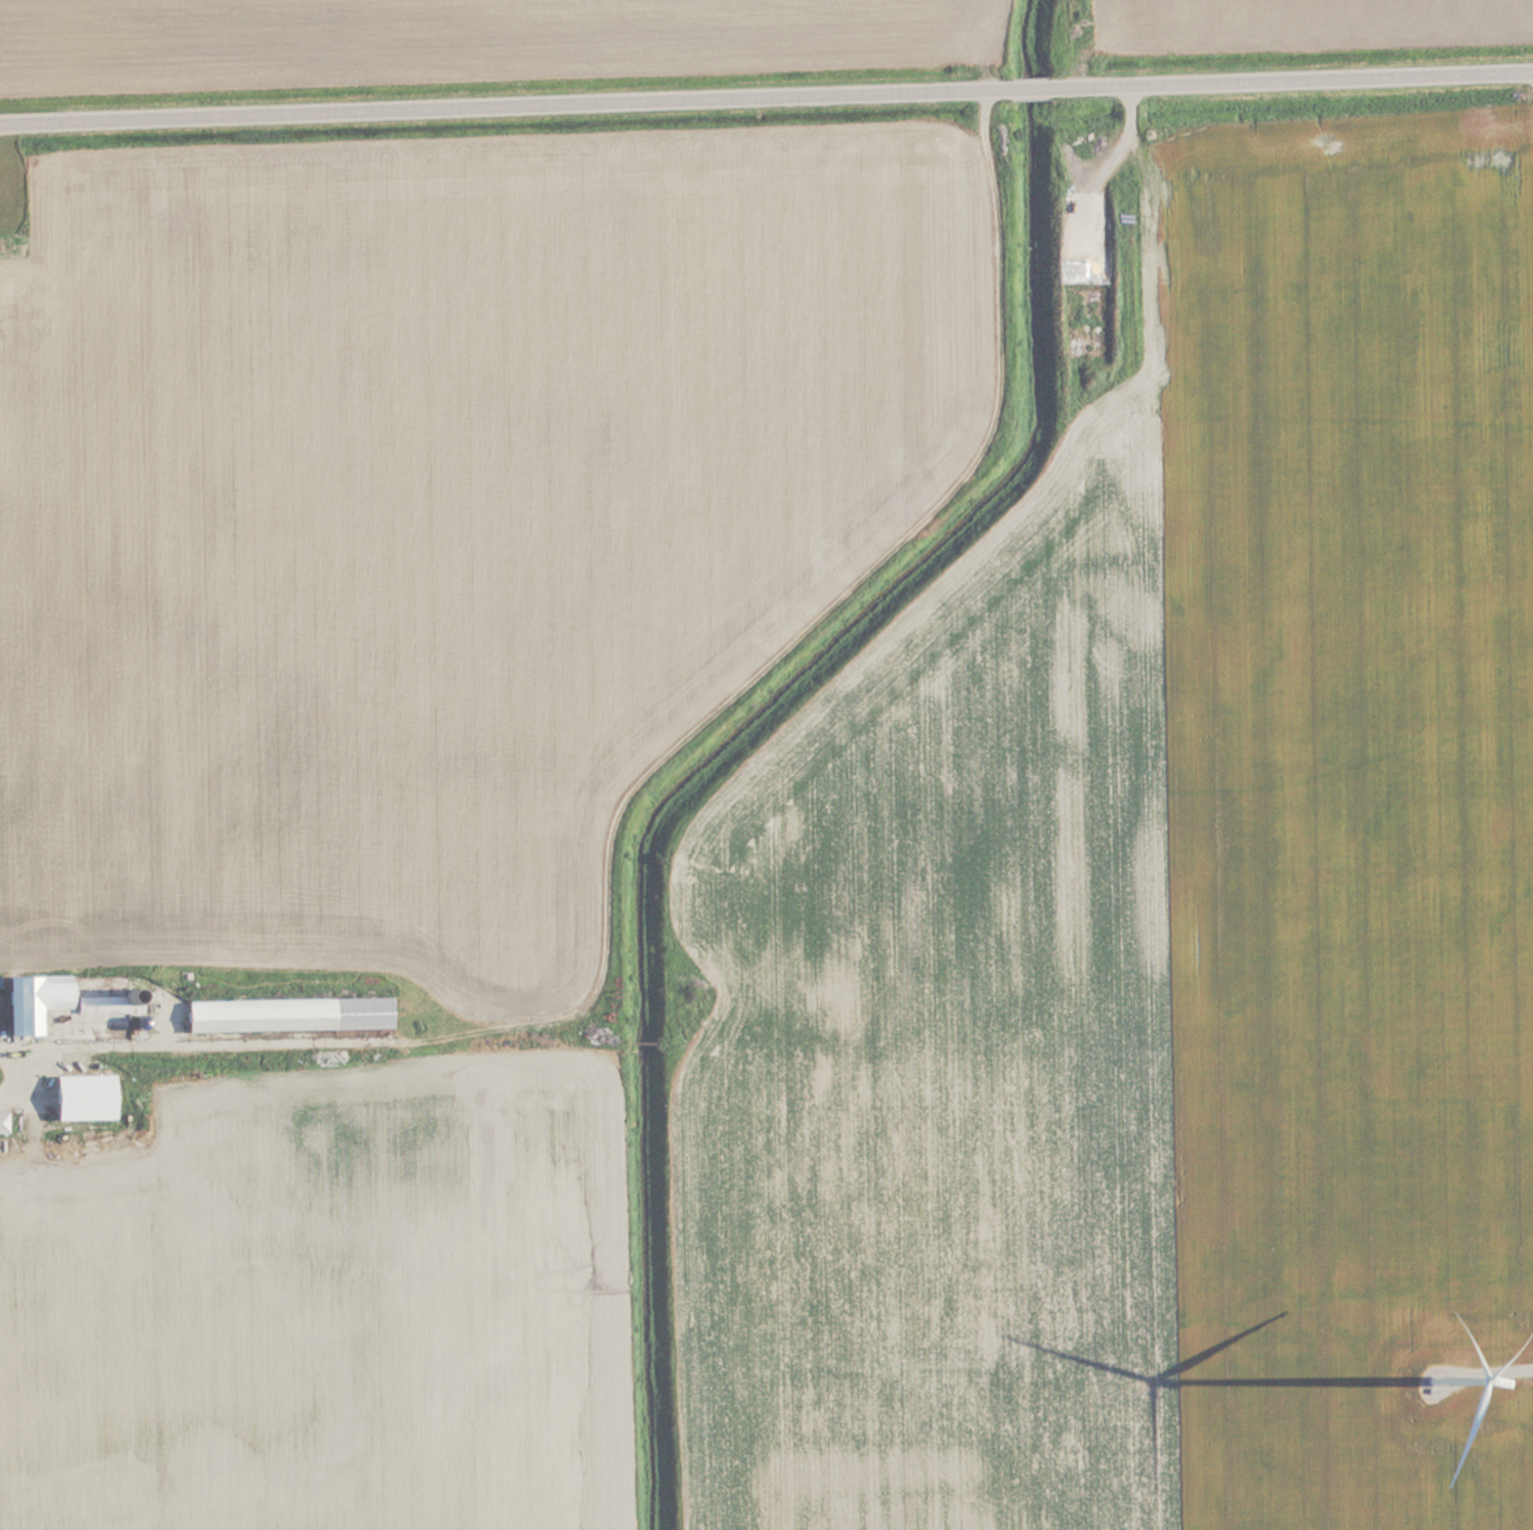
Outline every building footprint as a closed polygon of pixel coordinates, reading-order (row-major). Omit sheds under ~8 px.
[(6,977),(8,1038),(38,1037),(37,1009),(66,1008),(65,975),(6,977)] [(183,1000),(184,1031),(388,1030),(388,999),(183,1000)] [(87,1113),(87,1077),(52,1077),(52,1113),(87,1113)]
